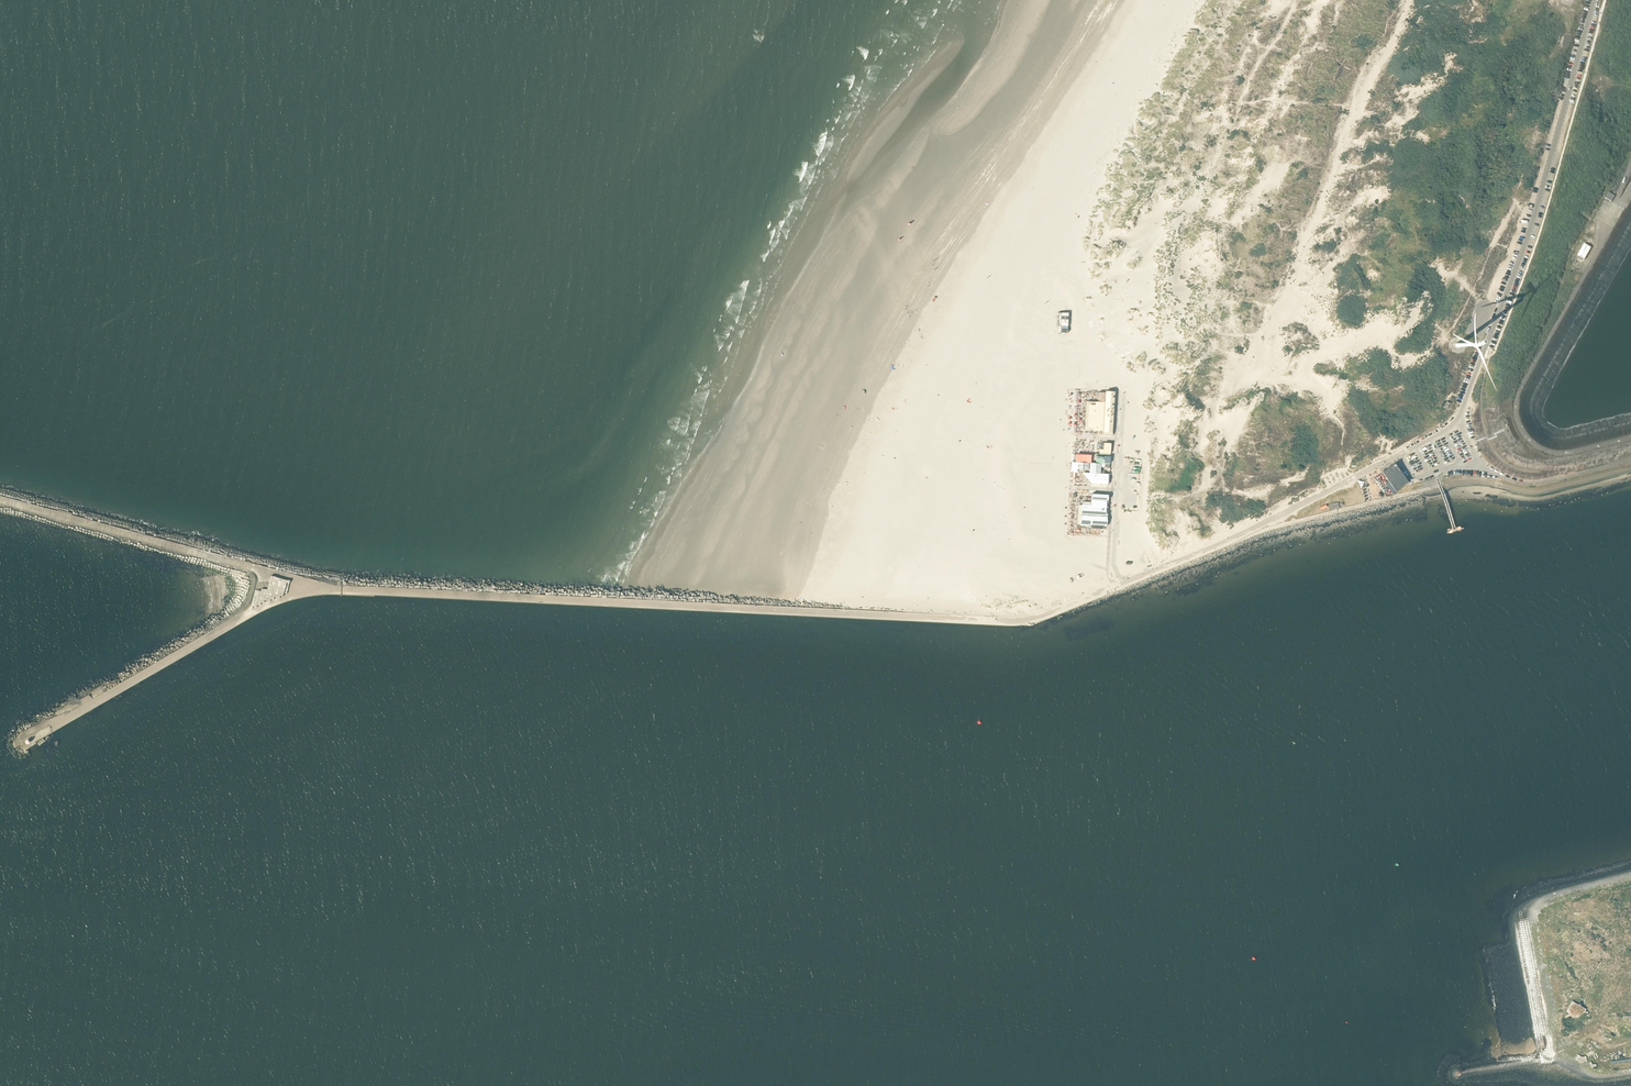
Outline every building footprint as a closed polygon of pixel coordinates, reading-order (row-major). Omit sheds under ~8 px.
[(1615,196),(1608,192),(1605,198),(1611,202),(1615,196)] [(1591,248),(1584,244),(1572,264),(1580,268),(1591,248)] [(1069,313),(1062,313),(1060,313),(1059,316),(1057,316),(1057,318),(1059,318),(1059,326),(1060,326),(1057,326),(1057,328),(1060,328),(1059,334),(1068,334),(1068,333),(1069,313)] [(1094,430),(1096,430),(1103,430),(1103,432),(1112,432),(1112,417),(1114,393),(1105,392),(1104,403),(1098,402),(1095,402),(1095,406),(1089,405),(1088,426),(1094,426),(1094,430)] [(1099,450),(1099,453),(1110,454),(1110,444),(1106,443),(1103,443),(1099,443),(1099,450)] [(1089,464),(1089,472),(1089,473),(1100,473),(1100,464),(1091,464),(1089,464)] [(1380,474),(1390,487),(1395,493),(1397,492),(1396,490),(1407,482),(1394,464),(1384,471),(1382,472),(1382,473),(1380,474)] [(1107,474),(1084,473),(1084,475),(1091,483),(1107,484),(1107,474)] [(1373,479),(1383,492),(1390,487),(1380,474),(1373,479)] [(1103,526),(1106,526),(1106,522),(1107,514),(1105,514),(1106,500),(1107,500),(1108,495),(1091,494),(1091,499),(1090,505),(1081,505),(1080,524),(1090,525),(1090,528),(1098,529),(1103,529),(1103,526)] [(1586,1009),(1583,1007),(1580,1005),(1580,1004),(1579,1003),(1578,1003),(1578,1004),(1572,1000),(1565,1011),(1568,1013),(1565,1015),(1566,1017),(1569,1016),(1577,1017),(1583,1013),(1588,1013),(1588,1012),(1584,1011),(1586,1009)] [(1594,1056),(1596,1055),(1591,1047),(1589,1048),(1591,1051),(1582,1057),(1586,1056),(1586,1057),(1592,1053),(1594,1056)] [(1588,1062),(1588,1063),(1589,1065),(1589,1067),(1589,1068),(1590,1069),(1591,1069),(1592,1069),(1592,1068),(1593,1068),(1594,1068),(1597,1067),(1597,1064),(1593,1064),(1592,1064),(1592,1062),(1591,1061),(1591,1060),(1591,1061),(1590,1061),(1589,1061),(1588,1062)]
